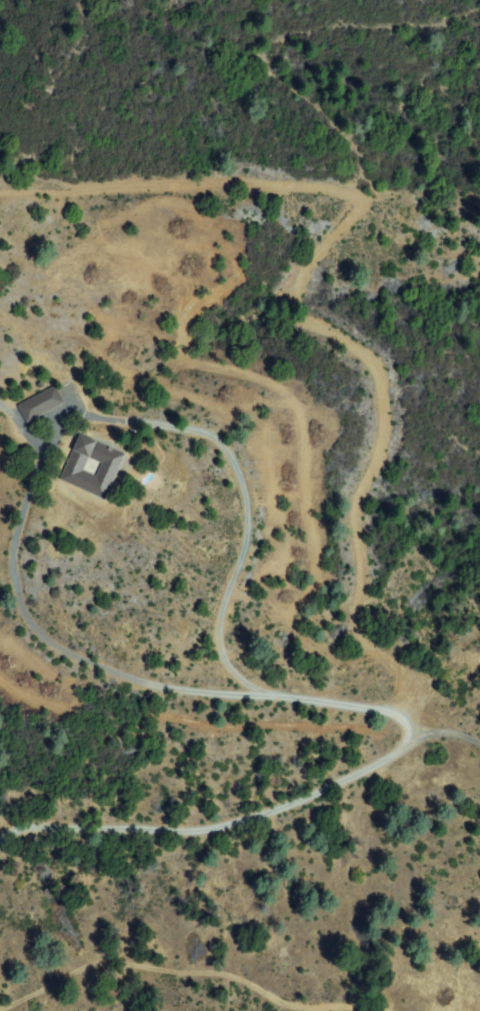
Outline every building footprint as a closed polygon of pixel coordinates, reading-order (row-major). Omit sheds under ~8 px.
[(8,406),(18,422),(49,403),(39,387),(8,406)] [(28,422),(20,407),(55,388),(63,403),(28,422)] [(82,436),(125,457),(104,499),(62,478),(82,436)] [(43,483),(88,497),(102,452),(57,438),(43,483)]
